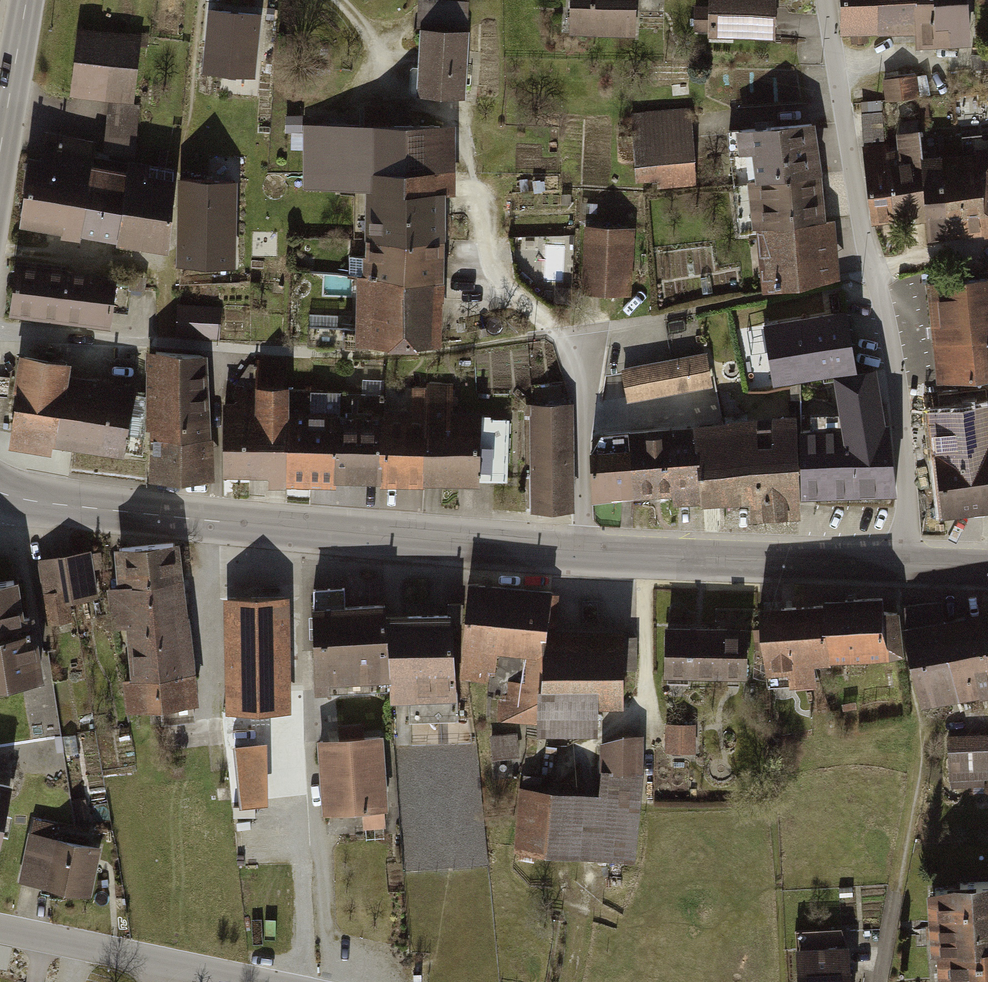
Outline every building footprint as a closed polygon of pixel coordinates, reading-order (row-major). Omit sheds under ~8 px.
[(633,0),(567,0),(566,34),(631,37),(633,0)] [(706,35),(772,40),(775,0),(708,0),(706,35)] [(837,35),(914,36),(913,0),(837,0),(837,35)] [(914,36),(914,52),(968,51),(967,0),(913,0),(914,36)] [(263,8),(209,2),(202,66),(256,71),(263,8)] [(147,35),(80,27),(72,99),(138,107),(147,35)] [(468,31),(421,30),(419,95),(466,96),(468,31)] [(916,77),(883,81),(886,106),(919,102),(916,77)] [(691,107),(629,112),(635,190),(697,186),(691,107)] [(816,123),(734,130),(744,230),(756,229),(760,294),(838,282),(834,222),(823,222),(816,123)] [(458,130),(295,129),(294,190),(332,190),(332,215),(347,215),(347,238),(359,238),(443,240),(445,198),(457,198),(458,130)] [(865,152),(873,227),(920,222),(922,245),(987,238),(987,154),(924,161),(921,133),(894,136),(895,148),(865,152)] [(244,137),(183,135),(181,182),(243,184),(244,137)] [(38,154),(24,152),(13,228),(160,249),(171,176),(88,164),(92,143),(41,136),(38,154)] [(237,185),(178,182),(173,267),(232,270),(237,185)] [(630,232),(581,229),(578,295),(627,297),(630,232)] [(443,240),(359,238),(355,346),(440,348),(443,240)] [(547,246),(548,281),(573,280),(572,245),(547,246)] [(113,268),(11,259),(6,318),(108,328),(113,268)] [(925,286),(937,382),(987,376),(987,278),(925,286)] [(220,305),(177,303),(176,338),(219,339),(220,305)] [(785,314),(700,329),(705,355),(711,392),(795,378),(785,314)] [(210,352),(143,353),(145,485),(212,484),(210,352)] [(67,361),(15,355),(5,445),(120,457),(126,399),(64,393),(67,361)] [(705,355),(618,370),(625,407),(711,392),(705,355)] [(883,494),(874,367),(828,370),(829,388),(795,390),(797,417),(803,500),(883,494)] [(232,407),(216,407),(215,486),(234,486),(332,487),(400,487),(452,488),(504,487),(504,417),(447,417),(447,386),(410,385),(410,413),(284,412),(284,389),(232,389),(232,407)] [(570,404),(530,405),(532,513),(572,512),(570,404)] [(928,414),(942,517),(987,511),(987,406),(928,414)] [(804,520),(797,417),(590,432),(595,502),(613,501),(667,497),(668,508),(748,502),(750,524),(777,522),(804,520)] [(196,707),(176,544),(111,552),(116,590),(105,591),(110,631),(120,630),(127,679),(119,680),(123,716),(196,707)] [(91,552),(38,558),(46,624),(73,621),(71,602),(96,599),(91,552)] [(0,585),(0,686),(39,681),(31,618),(18,620),(13,583),(0,585)] [(549,592),(463,584),(454,677),(497,681),(493,723),(537,727),(545,634),(549,592)] [(288,595),(223,596),(224,684),(288,683),(288,595)] [(884,598),(753,608),(759,676),(788,673),(789,687),(812,685),(811,667),(889,661),(884,598)] [(382,603),(307,609),(314,695),(389,689),(383,616),(382,603)] [(903,626),(919,709),(987,696),(987,610),(903,626)] [(448,615),(383,616),(388,705),(452,702),(448,615)] [(743,628),(663,626),(662,679),(742,681),(743,628)] [(620,636),(545,634),(537,727),(536,736),(596,739),(596,711),(618,710),(620,636)] [(251,699),(230,701),(236,766),(270,763),(267,721),(253,722),(251,699)] [(696,728),(668,728),(668,755),(696,754),(696,728)] [(947,739),(950,788),(987,785),(987,736),(947,739)] [(382,738),(316,743),(322,821),(387,816),(382,738)] [(641,742),(605,743),(600,797),(520,792),(513,855),(635,863),(641,742)] [(0,783),(0,851),(15,787),(0,783)] [(100,850),(28,834),(17,884),(89,900),(100,850)] [(928,891),(935,981),(987,981),(987,886),(928,891)] [(794,947),(795,981),(850,981),(849,945),(794,947)]
